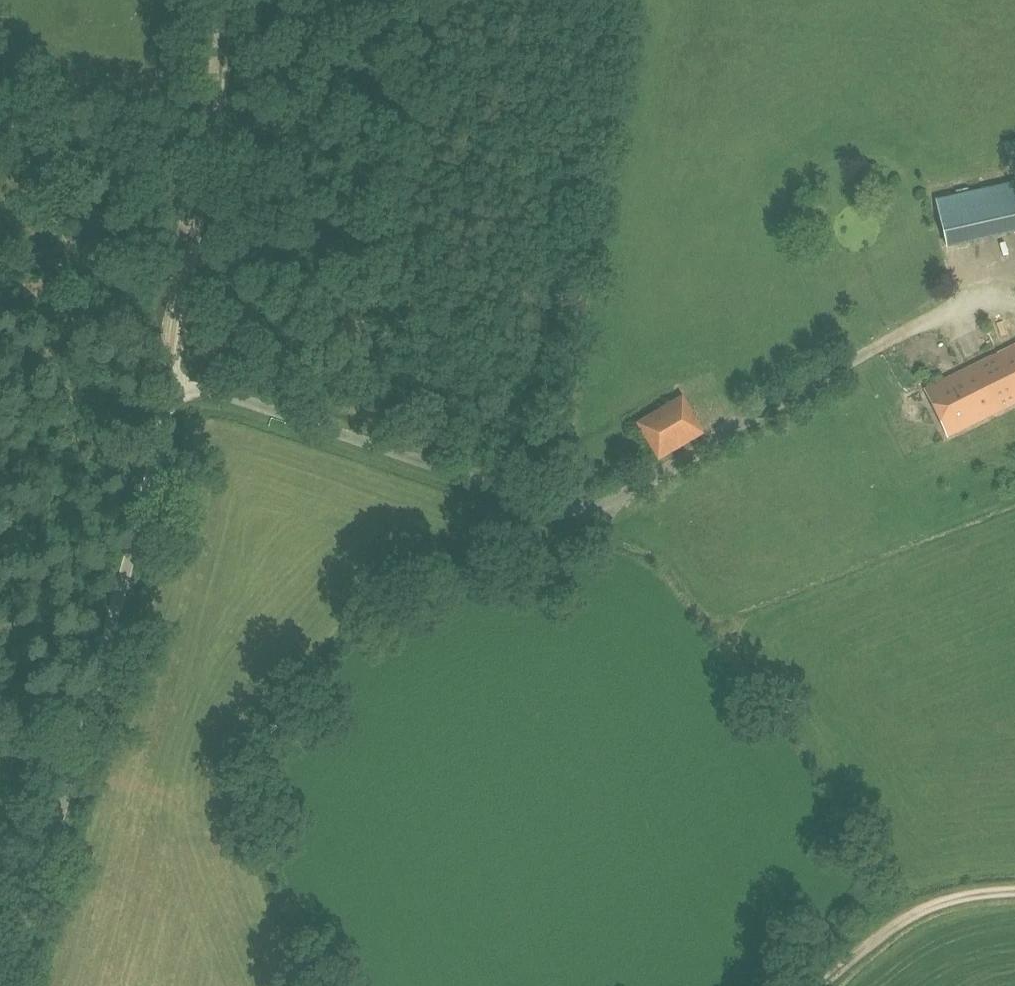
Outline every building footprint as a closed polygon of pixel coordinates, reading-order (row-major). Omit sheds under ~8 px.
[(1011,169),(1014,168),(1014,139),(1005,142),(1011,169)] [(936,199),(947,247),(1014,231),(1014,180),(936,199)] [(949,436),(1014,403),(1014,344),(926,388),(949,436)] [(706,432),(683,394),(636,421),(659,460),(706,432)]
